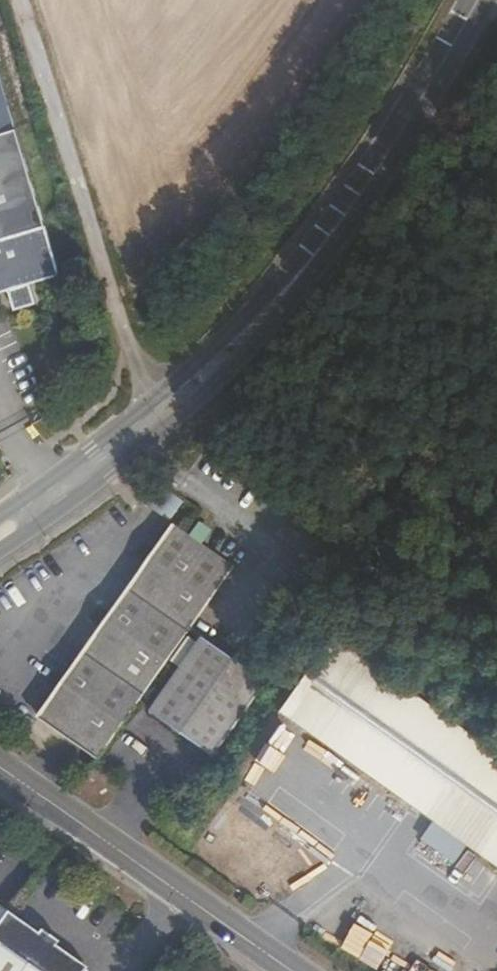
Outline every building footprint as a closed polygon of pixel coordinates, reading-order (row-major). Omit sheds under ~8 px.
[(16,132),(0,79),(0,137),(16,132)] [(16,132),(0,137),(0,295),(58,277),(16,132)] [(170,517),(178,494),(159,487),(151,510),(170,517)] [(194,630),(236,570),(176,529),(134,588),(194,630)] [(136,711),(194,630),(134,588),(76,670),(136,711)] [(337,631),(281,704),(496,859),(496,747),(337,631)] [(269,682),(205,638),(154,714),(217,758),(269,682)] [(136,711),(76,670),(42,717),(103,760),(136,711)] [(0,913),(0,970),(84,970),(0,913)]
